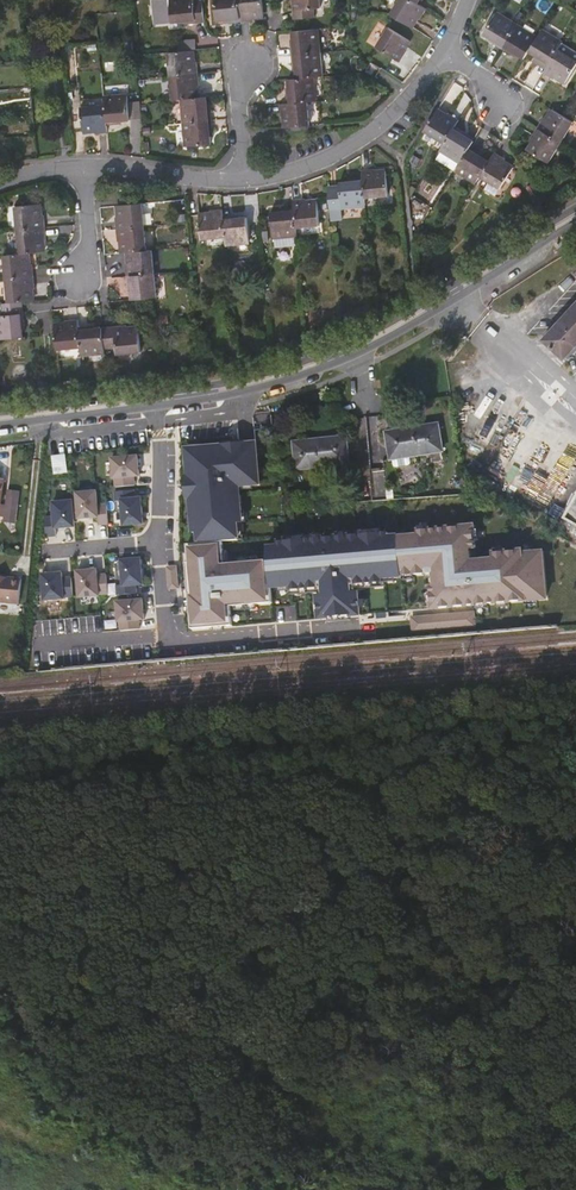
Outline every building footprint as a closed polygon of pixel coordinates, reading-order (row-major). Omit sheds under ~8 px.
[(202,17),(201,0),(167,0),(168,17),(183,16),(184,19),(202,17)] [(238,20),(236,0),(212,0),(214,19),(229,18),(230,21),(238,20)] [(262,15),(260,0),(236,0),(238,20),(247,19),(247,16),(262,15)] [(292,17),(313,15),(313,6),(320,5),(319,0),(291,0),(292,17)] [(389,11),(411,25),(418,12),(421,13),(426,7),(418,2),(416,0),(396,0),(389,11)] [(495,42),(503,47),(518,22),(498,9),(484,31),(497,39),(495,42)] [(513,49),(525,58),(530,51),(539,35),(518,22),(503,47),(511,52),(513,49)] [(375,45),(399,60),(404,53),(401,51),(409,38),(388,25),(375,45)] [(318,51),(316,27),(291,29),(292,45),(289,45),(290,54),(318,51)] [(539,35),(530,51),(542,59),(539,64),(547,69),(548,67),(559,49),(563,42),(543,29),(539,35)] [(563,42),(559,49),(575,59),(575,51),(563,42)] [(163,52),(165,77),(196,74),(195,65),(191,65),(190,49),(163,52)] [(575,67),(575,59),(559,49),(548,67),(544,73),(552,78),(553,75),(566,83),(575,67)] [(320,76),(318,51),(290,54),(290,62),(294,62),(295,78),(312,77),(320,76)] [(165,77),(167,101),(179,100),(195,98),(193,83),(196,83),(196,74),(165,77)] [(314,101),(312,77),(295,78),(286,79),(288,94),(284,94),(285,104),(314,101)] [(179,100),(182,123),(209,121),(208,112),(206,112),(204,97),(195,98),(179,100)] [(125,99),(101,101),(101,108),(103,129),(115,127),(115,124),(127,123),(125,99)] [(316,125),(314,101),(285,104),(286,112),(290,112),(291,128),(314,125),(316,125)] [(92,137),(104,136),(103,129),(101,108),(77,111),(80,135),(91,134),(92,137)] [(575,123),(561,115),(554,110),(546,123),(543,121),(538,129),(562,143),(575,123)] [(422,134),(442,147),(453,129),(458,122),(450,118),(449,120),(436,113),(422,134)] [(182,123),(184,148),(209,145),(207,131),(210,131),(209,121),(182,123)] [(438,153),(458,166),(468,149),(472,144),(459,137),(461,134),(453,129),(442,147),(438,153)] [(550,164),(562,143),(538,129),(534,136),(536,139),(529,152),(550,164)] [(455,171),(476,183),(480,177),(491,159),(483,155),(481,157),(468,149),(458,166),(455,171)] [(502,158),(495,153),(491,159),(480,177),(487,182),(497,188),(500,190),(514,168),(501,160),(502,158)] [(371,172),(362,173),(362,180),(364,201),(388,198),(386,173),(371,175),(371,172)] [(339,189),(327,190),(330,220),(342,218),(341,210),(365,208),(364,201),(362,180),(353,181),(353,185),(339,186),(339,189)] [(497,188),(487,182),(483,189),(493,195),(497,188)] [(301,204),(292,204),(293,211),(295,232),(319,229),(317,205),(301,206),(301,204)] [(111,225),(112,234),(140,231),(138,207),(113,209),(115,225),(111,225)] [(9,210),(12,234),(39,231),(39,222),(35,222),(34,208),(9,210)] [(276,242),(296,240),(295,232),(293,211),(284,213),(284,216),(270,217),(272,242),(276,242)] [(200,243),(223,241),(221,221),(221,213),(211,214),(211,218),(197,219),(200,243)] [(230,220),(221,221),(223,241),(224,248),(248,246),(246,223),(230,224),(230,220)] [(57,227),(46,229),(49,240),(59,237),(57,227)] [(12,234),(14,258),(21,258),(38,256),(37,241),(40,241),(39,231),(12,234)] [(116,245),(117,258),(123,257),(142,255),(140,231),(112,234),(113,245),(116,245)] [(297,249),(296,240),(276,242),(276,251),(297,249)] [(121,273),(122,281),(150,279),(148,254),(142,255),(123,257),(124,273),(121,273)] [(21,258),(14,258),(0,259),(0,283),(27,281),(26,272),(23,273),(21,258)] [(126,290),(128,305),(149,303),(152,303),(150,279),(122,281),(123,290),(126,290)] [(27,281),(0,283),(0,284),(2,308),(17,307),(26,306),(24,291),(28,290),(27,281)] [(17,307),(2,308),(0,308),(0,344),(16,343),(15,328),(18,328),(17,307)] [(543,344),(563,363),(575,349),(575,309),(543,344)] [(344,321),(346,326),(362,318),(360,313),(344,321)] [(63,329),(49,330),(51,354),(74,352),(73,333),(72,324),(63,325),(63,329)] [(82,332),(73,333),(74,352),(75,360),(99,358),(99,350),(97,335),(97,334),(82,335),(82,332)] [(132,332),(97,335),(99,350),(110,349),(111,359),(134,357),(132,332)] [(408,349),(393,357),(399,369),(415,361),(408,349)] [(484,477),(555,509),(575,464),(575,413),(524,389),(484,477)] [(442,450),(438,425),(387,434),(391,460),(392,459),(393,465),(395,467),(409,464),(410,462),(409,456),(442,450)] [(350,464),(347,438),(295,443),(298,470),(350,464)] [(186,564),(191,629),(232,626),(230,607),(272,603),(270,587),(289,586),(290,590),(324,587),(324,595),(317,595),(319,618),(359,615),(357,592),(350,592),(350,585),(383,582),(383,578),(435,573),(436,585),(430,585),(432,608),(546,599),(542,552),(521,554),(521,551),(492,554),(493,560),(469,562),(468,549),(475,549),(473,526),(417,531),(417,536),(399,538),(398,537),(388,538),(388,533),(277,543),(277,548),(267,549),(268,561),(224,565),(222,542),(238,541),(236,524),(241,524),(238,486),(259,484),(255,444),(191,450),(192,461),(187,461),(189,478),(191,499),(194,534),(195,545),(187,545),(188,563),(186,564)] [(68,473),(65,455),(52,457),(55,474),(68,473)] [(137,457),(111,460),(113,479),(115,479),(115,488),(134,486),(134,478),(139,477),(137,457)] [(373,503),(379,502),(375,471),(371,472),(373,503)] [(379,502),(386,502),(384,471),(375,471),(379,502)] [(17,520),(22,489),(5,487),(1,518),(17,520)] [(143,525),(141,499),(134,500),(133,491),(115,493),(115,502),(121,502),(123,527),(143,525)] [(99,526),(108,525),(107,506),(98,507),(97,492),(77,494),(79,520),(98,518),(99,526)] [(56,530),(75,528),(73,502),(53,504),(54,518),(45,519),(47,538),(56,537),(56,530)] [(117,596),(136,594),(136,586),(143,585),(141,559),(121,561),(123,585),(117,586),(117,596)] [(167,569),(169,591),(178,590),(176,568),(167,569)] [(108,594),(106,575),(97,576),(97,570),(77,572),(79,598),(99,596),(99,595),(108,594)] [(64,598),(73,597),(71,578),(62,579),(62,573),(42,575),(44,601),(64,599),(64,598)] [(23,579),(0,576),(0,601),(21,603),(23,579)] [(120,631),(139,629),(139,620),(144,620),(142,600),(116,602),(118,622),(120,622),(120,631)]
